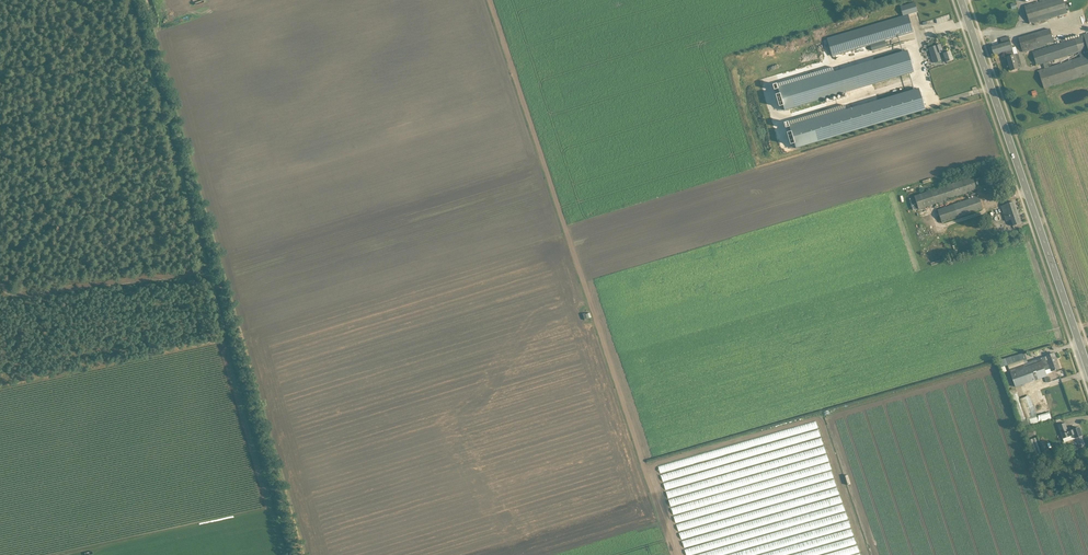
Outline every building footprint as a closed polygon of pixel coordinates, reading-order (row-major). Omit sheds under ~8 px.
[(1068,13),(1065,0),(1040,0),(1040,1),(1025,5),(1030,23),(1068,13)] [(832,57),(870,45),(872,50),(886,46),(885,41),(913,32),(908,15),(918,12),(915,2),(900,7),(903,16),(827,39),(832,57)] [(950,15),(926,20),(927,24),(924,25),(924,26),(951,20),(950,15)] [(1042,32),(1019,38),(1023,53),(1046,46),(1045,44),(1042,32)] [(992,46),(994,56),(1007,52),(1008,57),(1008,58),(1009,61),(1008,62),(1009,65),(1010,64),(1012,71),(1019,69),(1018,65),(1020,64),(1021,63),(1021,62),(1018,54),(1015,55),(1013,50),(1009,36),(1001,39),(1002,43),(992,46)] [(940,44),(928,48),(933,63),(941,60),(945,58),(946,62),(953,60),(950,51),(943,53),(940,44)] [(776,95),(775,95),(779,107),(783,106),(784,111),(790,109),(824,99),(832,96),(872,85),(873,84),(904,75),(910,73),(914,72),(913,72),(911,63),(909,58),(907,50),(866,63),(846,69),(838,71),(834,72),(832,67),(823,70),(776,84),(778,89),(779,94),(776,95)] [(791,132),(787,133),(790,145),(794,144),(796,149),(802,147),(843,134),(883,123),(915,113),(925,110),(922,101),(921,96),(919,88),(914,90),(878,101),(877,101),(857,107),(850,109),(845,110),(844,105),(835,108),(788,122),(789,127),(791,132)] [(983,209),(978,196),(976,190),(972,176),(931,191),(936,204),(938,203),(938,205),(946,202),(947,203),(950,202),(949,200),(971,192),(973,198),(937,210),(942,223),(983,209)] [(1011,220),(1011,221),(1013,227),(1022,223),(1014,202),(1001,207),(1006,221),(1011,220)] [(1051,369),(1052,371),(1055,370),(1056,370),(1056,369),(1059,368),(1054,353),(1047,356),(1010,369),(1016,387),(1048,376),(1046,370),(1051,369)] [(999,360),(1001,368),(1008,365),(1022,360),(1020,354),(999,360)] [(1022,419),(1036,414),(1028,390),(1023,391),(1025,397),(1019,399),(1022,410),(1019,411),(1022,419)] [(1030,423),(1052,419),(1050,413),(1029,417),(1030,423)] [(1065,423),(1059,425),(1064,442),(1075,438),(1079,447),(1085,445),(1082,436),(1083,436),(1080,427),(1073,430),(1068,432),(1065,423)] [(1034,464),(1042,486),(1045,486),(1047,493),(1052,491),(1050,484),(1045,485),(1043,480),(1042,480),(1036,463),(1034,464)]
